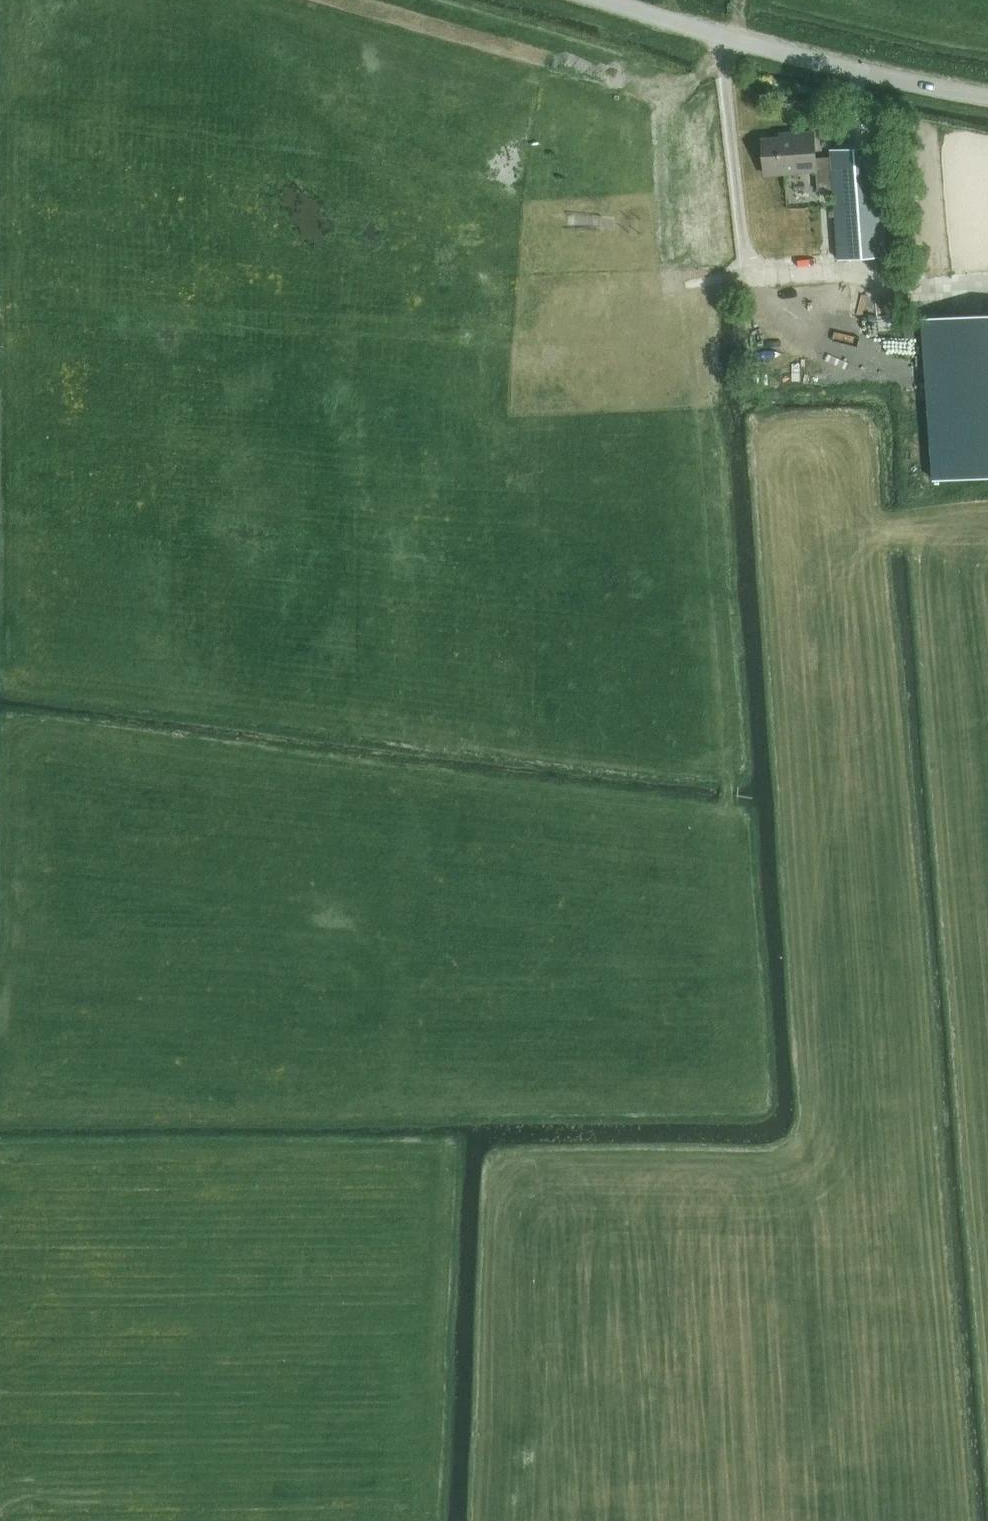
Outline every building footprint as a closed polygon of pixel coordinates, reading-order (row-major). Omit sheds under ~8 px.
[(886,256),(879,146),(878,138),(862,139),(862,147),(830,149),(831,157),(816,158),(814,132),(786,134),(786,138),(762,139),(765,173),(816,170),(817,190),(833,189),(838,259),(886,256)] [(917,329),(916,312),(906,313),(907,330),(917,329)] [(921,319),(933,479),(987,475),(987,314),(921,319)]
